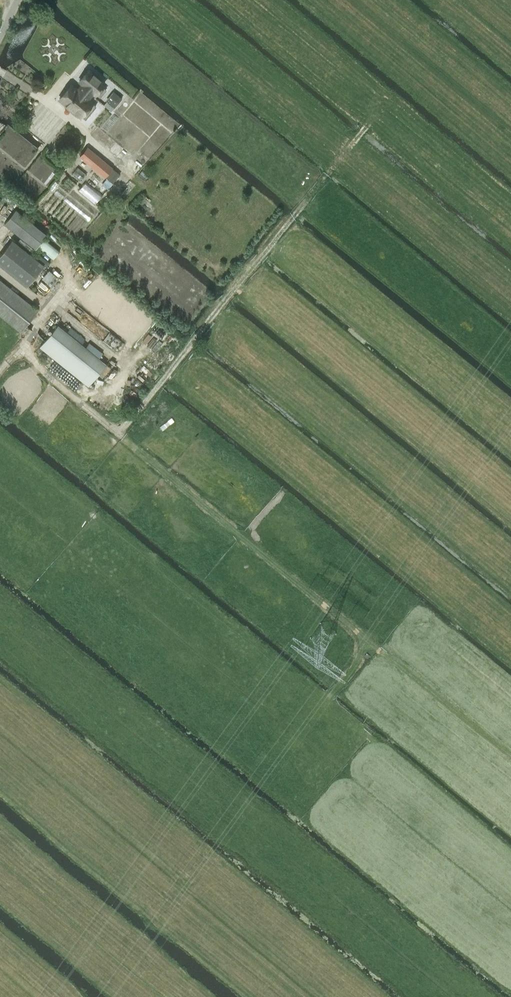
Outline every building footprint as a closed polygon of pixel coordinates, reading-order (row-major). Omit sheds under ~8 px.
[(83,84),(78,90),(87,98),(93,91),(96,94),(96,93),(100,97),(106,89),(102,86),(104,83),(88,70),(79,80),(83,84)] [(87,98),(78,90),(71,84),(59,98),(74,110),(73,111),(78,115),(79,114),(81,116),(87,109),(91,112),(96,106),(92,103),(92,102),(87,98)] [(87,146),(79,156),(91,167),(100,156),(87,146)] [(16,208),(4,223),(35,248),(37,246),(43,238),(45,237),(47,234),(16,208)] [(43,238),(37,246),(39,247),(53,258),(59,251),(43,238)] [(0,254),(0,265),(27,286),(28,284),(41,268),(44,265),(12,239),(0,254)] [(21,331),(38,311),(0,280),(0,314),(21,331)] [(57,324),(40,346),(88,385),(106,364),(57,324)]
